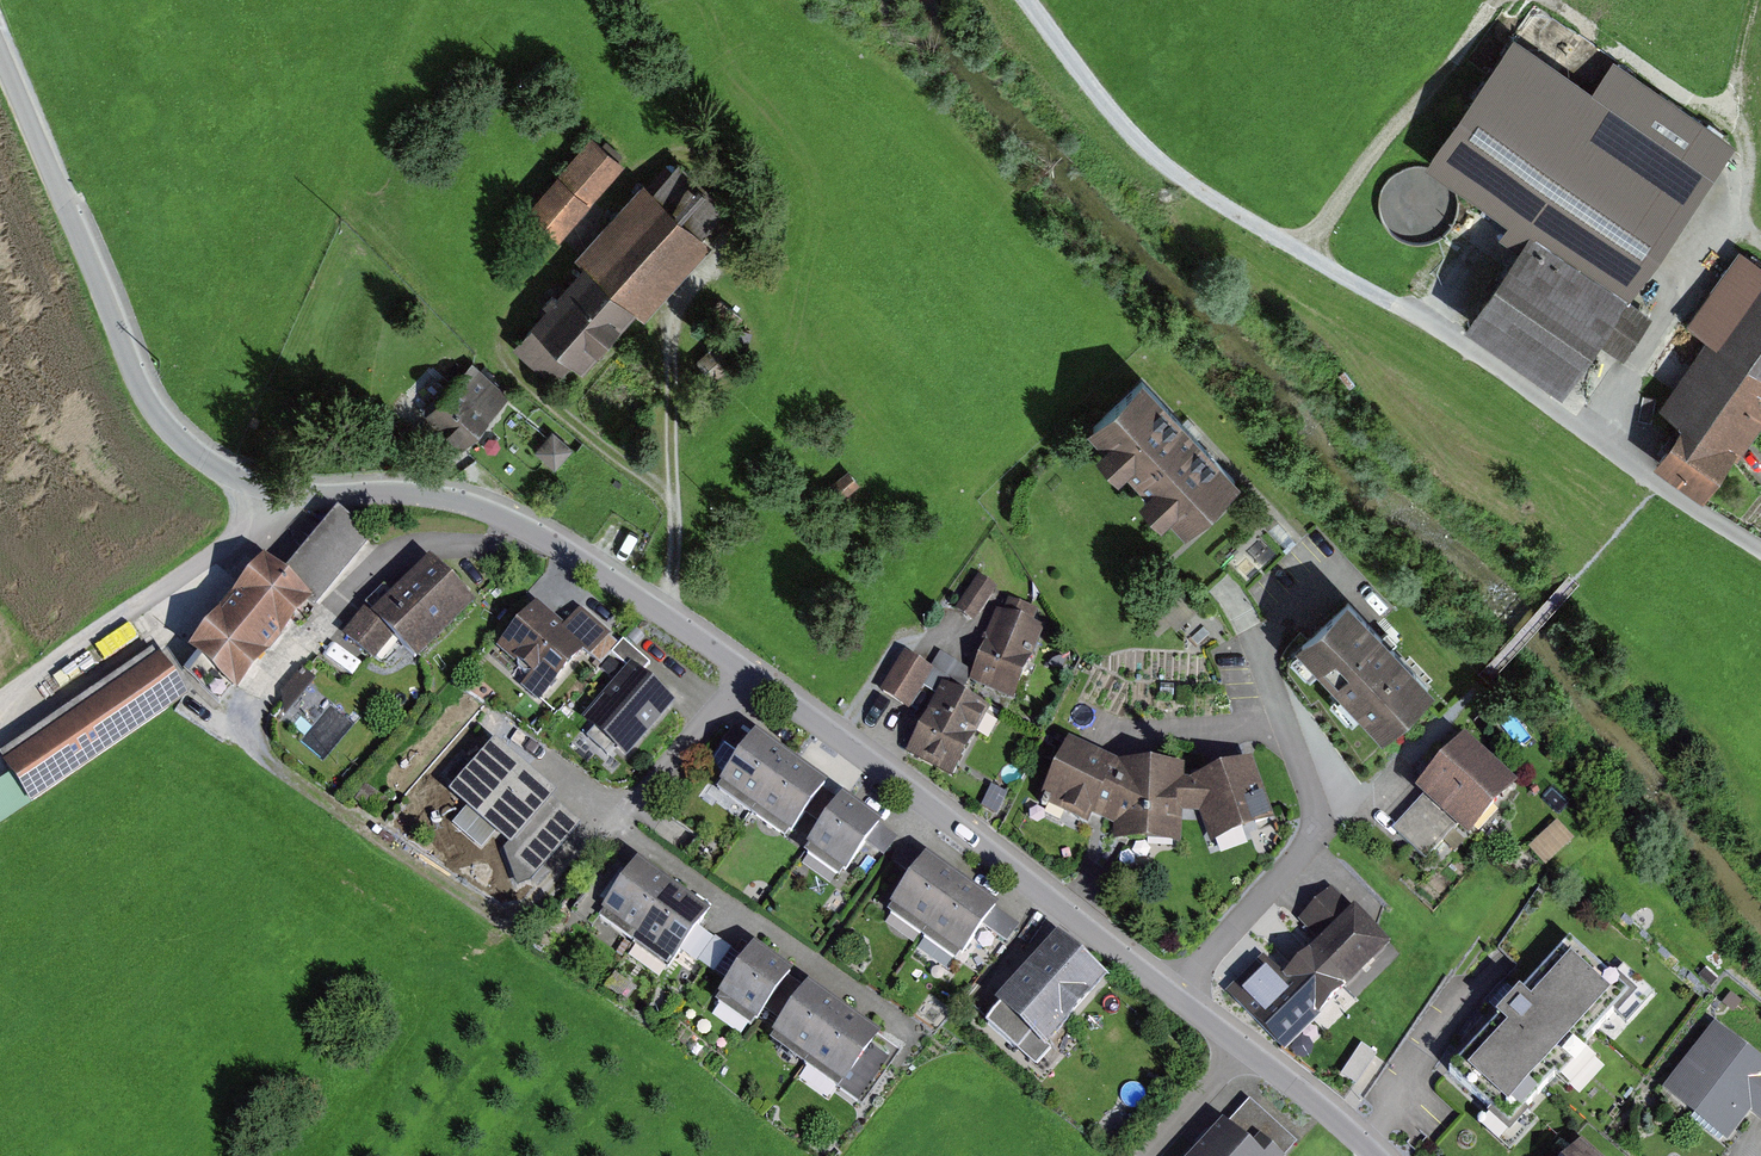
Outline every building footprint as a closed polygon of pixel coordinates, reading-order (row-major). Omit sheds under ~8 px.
[(1627,291),(1734,139),(1612,54),(1591,84),(1515,32),(1430,154),(1627,291)] [(622,164),(590,139),(537,205),(569,230),(622,164)] [(1415,164),(1402,168),(1391,175),(1383,187),(1379,200),(1380,214),(1386,226),(1395,237),(1408,242),(1422,244),(1435,240),(1445,234),(1454,223),(1458,210),(1458,196),(1452,181),(1442,171),(1429,165),(1415,164)] [(590,267),(519,346),(555,378),(567,365),(581,378),(635,317),(647,327),(714,251),(700,239),(725,211),(681,171),(659,196),(648,186),(582,259),(590,267)] [(1628,347),(1652,309),(1533,227),(1471,318),(1564,383),(1599,333),(1628,347)] [(1730,240),(1677,314),(1704,333),(1658,399),(1683,417),(1654,459),(1702,492),(1760,410),(1760,262),(1730,240)] [(736,361),(720,344),(701,361),(718,379),(736,361)] [(512,400),(473,366),(431,413),(469,447),(512,400)] [(1241,481),(1145,384),(1096,433),(1192,530),(1241,481)] [(571,451),(554,435),(539,450),(556,466),(571,451)] [(848,469),(823,491),(835,506),(861,484),(848,469)] [(337,507),(284,568),(316,596),(369,534),(337,507)] [(268,554),(188,647),(236,688),(316,596),(284,568),(268,554)] [(379,611),(373,605),(345,632),(373,660),(394,640),(416,662),(476,604),(432,559),(379,611)] [(978,576),(955,612),(974,624),(997,589),(978,576)] [(1433,687),(1348,596),(1296,644),(1381,735),(1433,687)] [(565,626),(537,602),(499,647),(549,690),(582,652),(589,659),(611,634),(581,608),(565,626)] [(1042,626),(998,611),(973,686),(1018,701),(1042,626)] [(655,667),(629,644),(617,657),(632,670),(588,719),(631,757),(677,705),(646,677),(655,667)] [(157,659),(152,651),(0,755),(0,757),(4,763),(157,659)] [(936,672),(909,655),(885,694),(912,710),(936,672)] [(30,804),(188,697),(160,657),(157,659),(4,763),(3,764),(10,775),(30,804)] [(282,693),(284,718),(316,680),(302,668),(282,693)] [(990,710),(946,689),(915,754),(958,775),(990,710)] [(717,791),(751,816),(791,761),(756,736),(717,791)] [(1425,797),(1397,825),(1430,858),(1457,830),(1466,839),(1517,788),(1467,738),(1416,788),(1425,797)] [(1117,765),(1068,741),(1045,798),(1113,827),(1112,843),(1182,846),(1183,817),(1202,819),(1211,841),(1271,822),(1252,762),(1186,784),(1185,769),(1117,765)] [(562,801),(502,743),(450,796),(510,855),(530,834),(555,857),(583,828),(559,805),(562,801)] [(751,816),(785,840),(825,785),(791,761),(751,816)] [(30,804),(10,775),(0,782),(0,824),(30,804)] [(886,825),(849,799),(813,850),(850,876),(886,825)] [(1573,837),(1557,820),(1529,847),(1545,864),(1573,837)] [(1000,905),(930,857),(895,907),(964,956),(1000,905)] [(598,920),(633,944),(673,889),(638,864),(598,920)] [(1599,922),(1556,881),(1503,949),(1517,970),(1490,1000),(1504,1024),(1459,1074),(1514,1126),(1631,1000),(1577,955),(1599,922)] [(633,944),(668,969),(707,913),(673,889),(633,944)] [(1393,951),(1335,893),(1303,925),(1324,945),(1287,983),(1266,962),(1235,993),(1294,1051),(1393,951)] [(698,958),(716,970),(732,947),(714,935),(698,958)] [(1110,983),(1059,939),(997,1010),(1004,1016),(993,1030),(1021,1054),(1034,1039),(1049,1052),(1110,983)] [(796,978),(761,952),(725,1000),(761,1025),(796,978)] [(880,1039),(811,991),(775,1041),(845,1090),(880,1039)] [(1719,1030),(1664,1095),(1727,1149),(1752,1119),(1760,1127),(1760,1066),(1719,1030)] [(1226,1123),(1197,1155),(1287,1155),(1299,1142),(1252,1101),(1230,1126),(1226,1123)] [(1589,1146),(1580,1155),(1599,1155),(1589,1146)]
